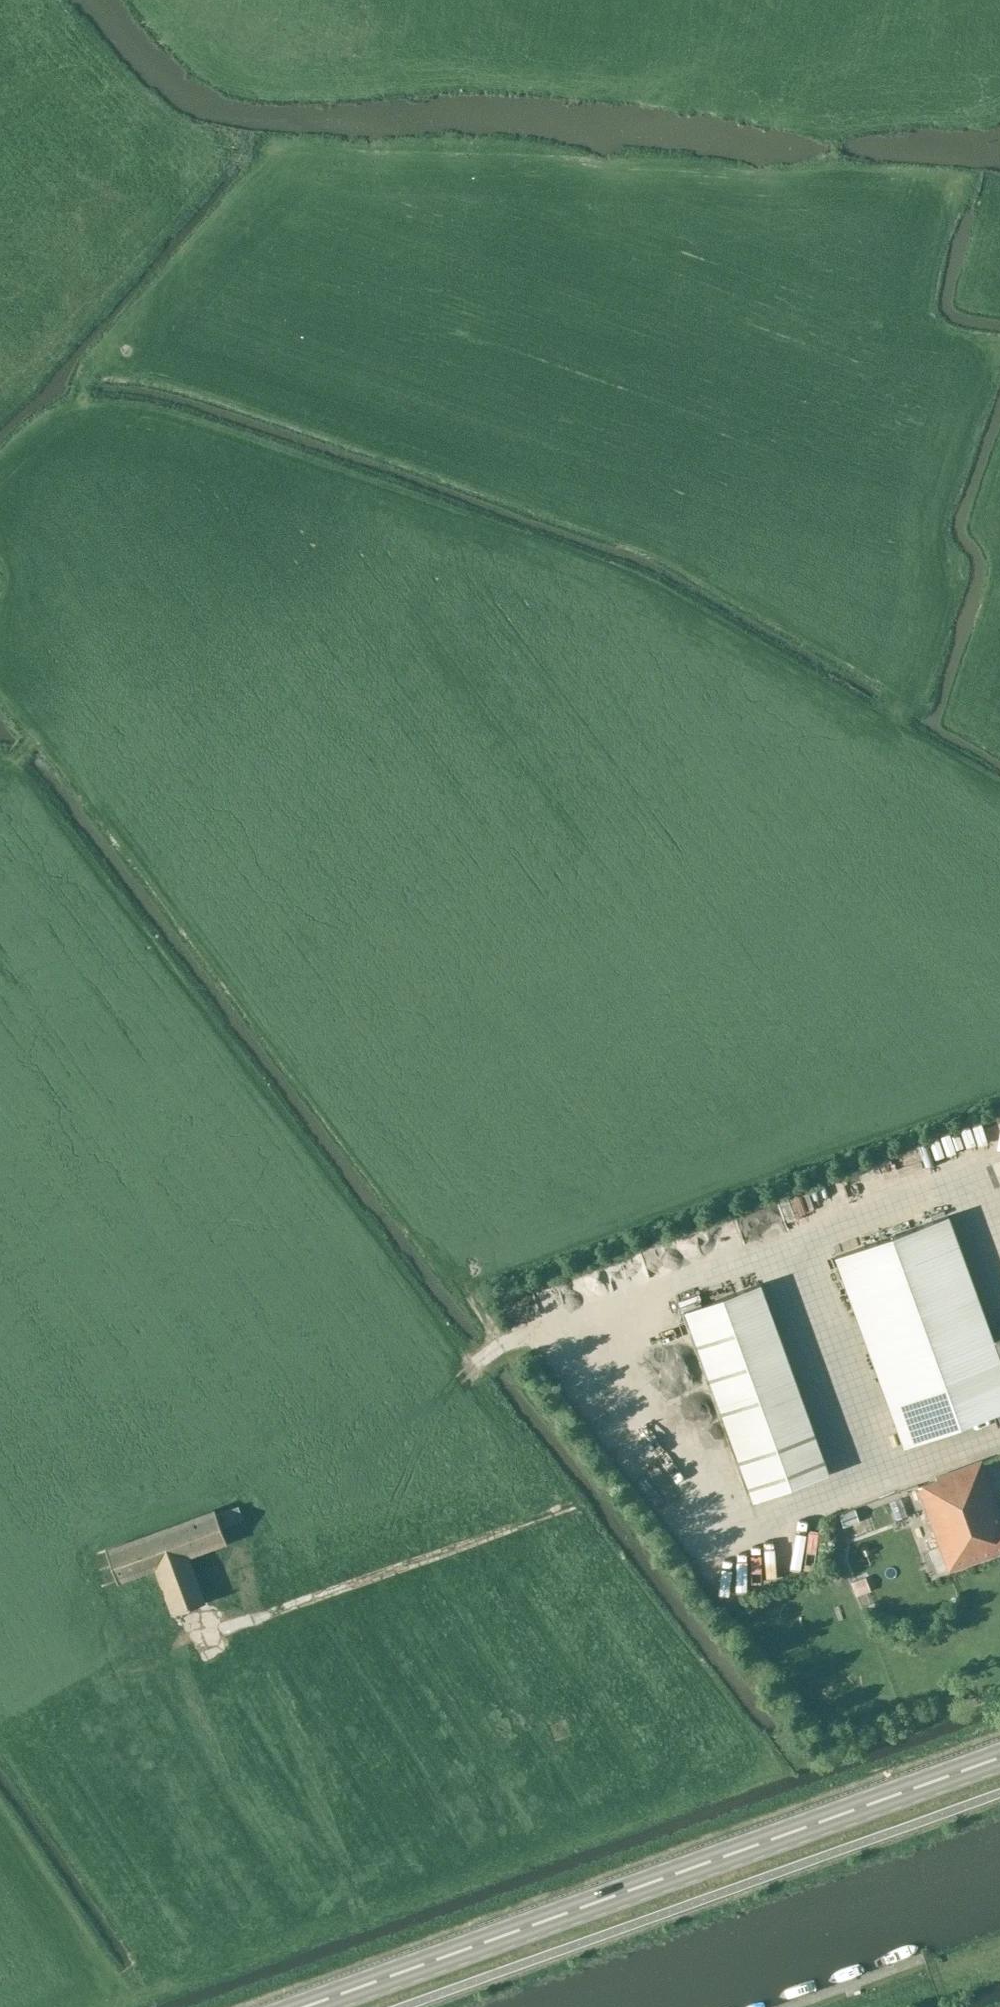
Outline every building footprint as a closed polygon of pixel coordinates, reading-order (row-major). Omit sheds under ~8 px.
[(835,1257),(904,1446),(999,1411),(999,1360),(947,1216),(835,1257)] [(760,1284),(685,1311),(753,1500),(828,1473),(760,1284)] [(999,1509),(981,1461),(934,1476),(935,1480),(920,1486),(918,1487),(948,1571),(951,1568),(999,1552),(999,1510),(999,1509)] [(213,1509),(156,1530),(105,1548),(119,1584),(155,1571),(172,1614),(205,1602),(190,1558),(226,1544),(213,1509)] [(863,1577),(852,1582),(857,1595),(868,1591),(863,1577)]
